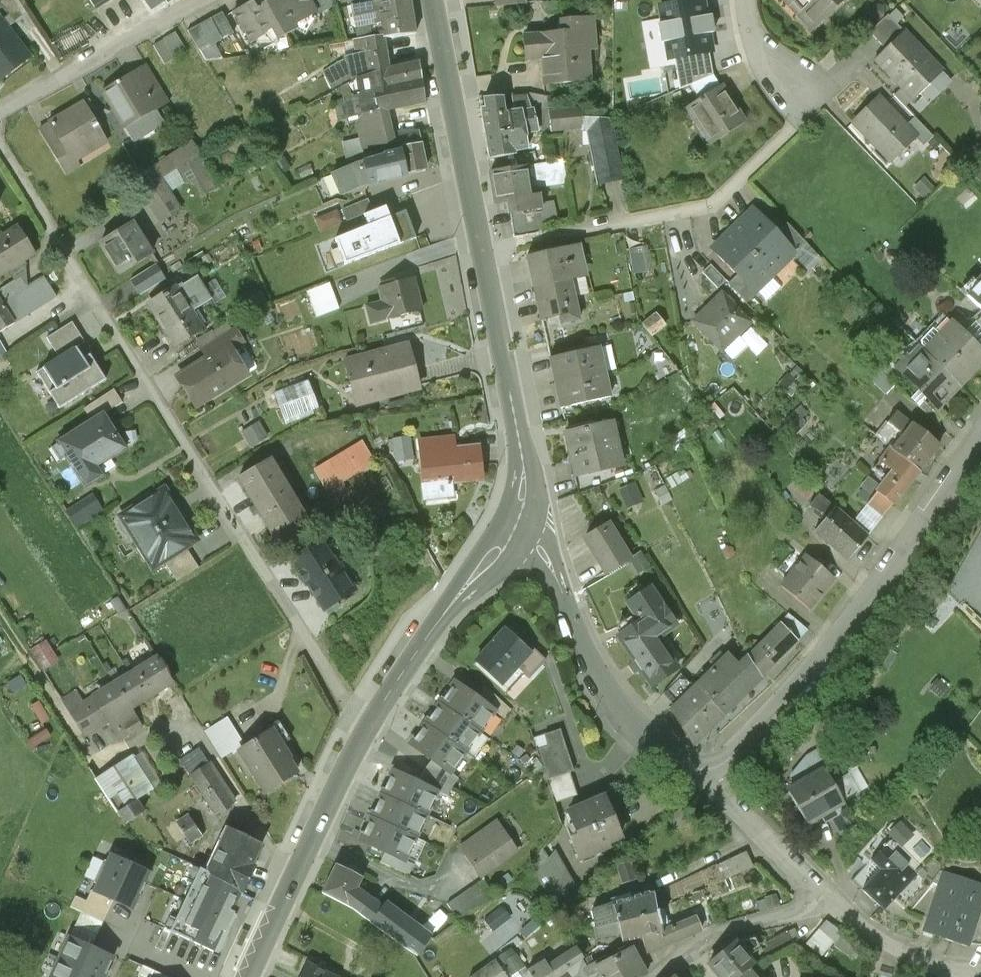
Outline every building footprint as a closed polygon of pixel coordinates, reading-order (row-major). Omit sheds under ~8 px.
[(9,27),(27,13),(18,0),(2,0),(0,2),(0,15),(9,27)] [(101,12),(118,0),(93,0),(101,12)] [(152,10),(164,2),(163,0),(145,0),(152,10)] [(283,0),(257,0),(259,2),(231,17),(247,47),(272,34),(276,42),(287,36),(296,32),(293,26),(296,24),(283,0)] [(296,24),(317,13),(310,0),(283,0),(296,24)] [(317,13),(334,5),(336,4),(335,0),(310,0),(317,13)] [(355,30),(359,29),(361,40),(385,36),(386,39),(415,34),(409,0),(391,0),(391,1),(382,2),(382,0),(350,0),(355,30)] [(811,30),(841,0),(781,0),(811,30)] [(702,7),(663,11),(669,60),(708,56),(702,7)] [(232,31),(222,13),(191,31),(201,49),(232,31)] [(0,15),(0,83),(33,58),(9,27),(0,15)] [(567,33),(523,36),(524,62),(541,61),(541,76),(564,74),(565,80),(587,79),(586,67),(592,67),(591,52),(597,51),(594,16),(566,18),(567,33)] [(185,53),(174,34),(156,44),(167,63),(185,53)] [(357,78),(389,69),(386,39),(385,36),(361,40),(356,41),(359,54),(344,58),(345,60),(350,81),(357,78)] [(942,80),(903,42),(876,69),(915,107),(942,80)] [(350,81),(345,60),(338,64),(324,73),(333,89),(350,81)] [(374,99),(400,93),(402,108),(426,104),(418,62),(389,69),(357,78),(360,95),(355,96),(343,100),(348,121),(356,121),(362,115),(374,99)] [(171,107),(148,71),(106,97),(128,132),(141,144),(165,129),(157,116),(171,107)] [(744,125),(725,92),(691,113),(711,145),(744,125)] [(382,146),(396,143),(394,134),(388,110),(402,108),(400,93),(374,99),(362,115),(356,121),(360,139),(363,150),(382,146)] [(512,97),(513,110),(530,107),(526,95),(512,97)] [(478,109),(481,130),(535,121),(533,107),(530,107),(513,110),(505,111),(502,96),(482,99),(484,108),(478,109)] [(920,141),(881,102),(852,132),(890,170),(920,141)] [(111,150),(84,106),(39,133),(66,178),(111,150)] [(628,180),(616,111),(583,111),(548,112),(552,133),(581,129),(581,134),(584,133),(595,185),(628,180)] [(535,121),(481,130),(486,162),(516,157),(515,149),(526,147),(524,135),(537,133),(535,121)] [(420,129),(400,133),(402,142),(404,147),(423,143),(420,129)] [(363,150),(360,139),(344,143),(350,167),(357,163),(363,161),(366,161),(365,154),(363,150)] [(410,176),(409,173),(404,147),(402,142),(396,143),(382,146),(383,150),(365,154),(366,161),(363,161),(368,186),(410,176)] [(428,169),(423,143),(404,147),(409,173),(428,169)] [(134,182),(160,224),(182,210),(171,193),(190,182),(201,199),(217,189),(192,147),(134,182)] [(368,186),(363,161),(357,163),(350,167),(332,175),(341,195),(368,186)] [(495,176),(488,177),(492,205),(503,203),(506,217),(510,216),(539,211),(537,205),(536,194),(530,195),(525,166),(494,171),(495,176)] [(344,208),(347,221),(362,215),(361,213),(371,209),(368,199),(344,208)] [(366,225),(333,238),(346,269),(421,239),(407,206),(393,212),(389,202),(371,209),(361,213),(362,215),(366,225)] [(539,211),(540,223),(555,221),(551,202),(537,205),(539,211)] [(341,222),(336,210),(319,218),(324,230),(341,222)] [(539,211),(510,216),(513,234),(541,230),(540,223),(539,211)] [(781,240),(759,219),(738,240),(778,280),(799,259),(781,240)] [(153,253),(135,223),(103,243),(122,273),(153,253)] [(15,227),(0,237),(0,277),(8,271),(26,260),(34,255),(15,227)] [(781,240),(799,259),(807,267),(817,257),(791,231),(781,240)] [(778,280),(738,240),(716,262),(735,281),(756,302),(778,280)] [(646,246),(628,250),(633,276),(651,272),(646,246)] [(526,259),(533,292),(574,283),(589,280),(582,247),(526,259)] [(26,260),(8,271),(15,281),(22,277),(27,286),(26,260)] [(164,279),(157,266),(132,281),(140,294),(164,279)] [(737,296),(729,288),(709,268),(703,274),(731,302),(737,296)] [(42,277),(27,286),(22,277),(15,281),(0,291),(0,332),(55,298),(42,277)] [(426,313),(417,277),(378,287),(383,305),(369,308),(374,326),(426,313)] [(198,279),(179,291),(192,311),(211,299),(198,279)] [(756,302),(735,281),(729,288),(737,296),(750,309),(756,302)] [(574,283),(533,292),(541,325),(561,321),(562,326),(582,321),(574,283)] [(330,284),(306,293),(315,318),(339,308),(330,284)] [(176,286),(144,306),(170,347),(202,327),(192,311),(179,291),(176,286)] [(746,322),(718,295),(692,322),(720,349),(746,322)] [(656,313),(640,325),(649,338),(665,325),(656,313)] [(925,347),(965,387),(980,371),(980,351),(951,321),(925,347)] [(48,342),(61,361),(77,351),(85,345),(72,326),(48,342)] [(207,362),(228,348),(217,332),(196,346),(207,362)] [(0,337),(0,354),(8,349),(0,337)] [(421,389),(409,344),(346,361),(358,406),(421,389)] [(965,387),(925,347),(899,373),(939,413),(965,387)] [(248,379),(228,348),(207,362),(177,381),(197,411),(248,379)] [(603,348),(548,361),(554,386),(608,373),(603,348)] [(105,380),(90,358),(84,362),(77,351),(61,361),(43,373),(56,393),(51,396),(60,410),(105,380)] [(608,373),(554,386),(560,411),(614,397),(608,373)] [(320,410),(309,382),(274,396),(285,423),(320,410)] [(115,387),(96,397),(102,409),(121,399),(115,387)] [(921,395),(913,403),(932,423),(941,414),(939,413),(921,395)] [(111,427),(104,417),(58,446),(86,490),(105,478),(100,469),(112,461),(127,452),(111,427)] [(621,470),(611,423),(567,433),(577,480),(621,470)] [(919,423),(897,452),(921,471),(937,452),(928,445),(935,436),(919,423)] [(259,426),(243,435),(250,448),(267,439),(259,426)] [(456,437),(420,441),(427,501),(455,498),(454,485),(484,481),(482,464),(480,446),(457,449),(456,437)] [(395,450),(396,462),(414,460),(411,438),(389,441),(390,451),(395,450)] [(371,465),(358,444),(318,469),(331,489),(371,465)] [(897,452),(891,447),(876,466),(889,476),(876,492),(894,506),(921,471),(897,452)] [(100,469),(105,478),(117,470),(112,461),(100,469)] [(305,517),(270,461),(239,481),(274,536),(305,517)] [(619,489),(627,510),(642,503),(633,483),(619,489)] [(665,486),(654,492),(661,505),(672,499),(665,486)] [(202,543),(168,488),(117,519),(144,563),(149,561),(155,572),(166,565),(188,552),(202,543)] [(97,512),(89,499),(72,510),(83,526),(93,520),(90,516),(97,512)] [(869,537),(836,511),(815,537),(849,563),(869,537)] [(634,558),(610,521),(579,541),(603,578),(634,558)] [(350,571),(333,544),(301,564),(318,591),(350,571)] [(820,569),(795,549),(770,579),(795,600),(820,569)] [(188,552),(166,565),(176,582),(177,584),(200,570),(188,552)] [(367,598),(350,571),(318,591),(334,618),(367,598)] [(649,590),(628,604),(641,623),(619,637),(630,654),(653,638),(673,625),(649,590)] [(790,615),(781,624),(800,642),(809,633),(790,615)] [(781,624),(748,657),(763,680),(800,642),(781,624)] [(538,658),(508,631),(476,666),(506,693),(523,675),(538,658)] [(653,687),(676,672),(653,638),(630,654),(653,687)] [(58,662),(45,642),(31,651),(44,671),(58,662)] [(727,652),(690,689),(723,721),(763,680),(748,657),(740,664),(727,652)] [(538,658),(523,675),(533,684),(552,664),(542,654),(538,658)] [(133,711),(172,686),(154,658),(124,677),(115,682),(133,711)] [(103,665),(109,673),(113,671),(107,662),(103,665)] [(109,673),(115,682),(124,677),(118,667),(113,671),(109,673)] [(133,711),(115,682),(87,700),(101,722),(108,718),(123,741),(144,728),(133,711)] [(478,699),(456,684),(442,705),(480,731),(494,710),(478,699)] [(486,687),(478,699),(494,710),(506,719),(512,710),(486,687)] [(690,689),(668,710),(695,748),(723,721),(690,689)] [(84,734),(101,722),(87,700),(83,702),(76,691),(63,699),(84,734)] [(480,731),(442,705),(427,728),(465,753),(480,731)] [(243,748),(227,721),(207,733),(223,759),(243,748)] [(465,753),(427,728),(414,748),(434,761),(452,773),(465,753)] [(561,728),(534,737),(555,797),(575,790),(570,774),(576,772),(561,728)] [(302,775),(275,730),(240,752),(266,796),(302,775)] [(193,777),(209,767),(202,758),(187,768),(193,777)] [(153,792),(131,759),(99,781),(126,822),(142,812),(136,803),(153,792)] [(434,761),(428,772),(449,783),(455,775),(452,773),(434,761)] [(858,794),(848,777),(833,786),(820,764),(801,775),(805,783),(786,794),(807,830),(847,807),(844,802),(858,794)] [(216,818),(237,805),(212,766),(209,767),(193,777),(191,778),(216,818)] [(424,782),(397,769),(385,793),(429,814),(440,791),(424,782)] [(428,772),(424,782),(440,791),(444,793),(449,783),(428,772)] [(429,814),(385,793),(373,817),(417,839),(429,814)] [(626,841),(606,798),(569,814),(578,833),(568,837),(581,866),(614,851),(612,847),(626,841)] [(203,838),(188,815),(176,822),(191,846),(203,838)] [(670,822),(679,832),(687,825),(678,815),(670,822)] [(417,839),(373,817),(361,842),(386,854),(405,862),(417,839)] [(522,854),(498,822),(461,848),(485,881),(522,854)] [(899,823),(888,834),(901,847),(912,836),(899,823)] [(263,848),(229,831),(207,876),(246,895),(257,872),(253,870),(263,848)] [(916,877),(884,848),(869,863),(880,874),(863,892),(884,911),(916,877)] [(135,911),(153,870),(112,852),(94,893),(113,901),(135,911)] [(745,853),(719,865),(726,879),(752,867),(745,853)] [(382,865),(409,876),(413,866),(405,862),(386,854),(382,865)] [(365,881),(339,867),(323,895),(350,909),(370,925),(383,907),(360,890),(365,881)] [(207,876),(200,872),(171,931),(217,954),(246,895),(207,876)] [(941,876),(924,933),(972,947),(973,944),(979,924),(977,924),(980,911),(980,888),(941,876)] [(491,901),(480,885),(449,906),(460,922),(491,901)] [(113,901),(94,893),(83,888),(75,906),(85,911),(104,920),(113,901)] [(615,908),(618,919),(654,910),(651,899),(615,908)] [(383,907),(370,925),(415,957),(430,936),(385,904),(383,907)] [(503,907),(485,921),(493,932),(511,918),(503,907)] [(597,929),(606,928),(604,908),(594,909),(597,929)] [(648,954),(702,933),(696,918),(666,931),(659,909),(654,910),(618,919),(624,942),(644,937),(648,954)] [(85,911),(72,937),(92,946),(104,920),(85,911)] [(827,920),(810,943),(826,955),(834,945),(841,934),(843,933),(827,920)] [(798,951),(793,933),(762,942),(767,960),(798,951)] [(841,934),(834,945),(850,955),(857,945),(841,934)] [(72,937),(63,958),(104,976),(106,976),(116,956),(92,946),(72,937)] [(736,941),(709,963),(720,976),(741,976),(751,968),(755,965),(736,941)] [(500,958),(505,965),(500,969),(506,976),(513,976),(517,974),(525,968),(527,967),(514,948),(500,958)] [(548,966),(556,976),(561,976),(568,973),(585,964),(576,949),(548,966)] [(594,969),(599,976),(611,976),(627,967),(633,976),(651,976),(633,950),(594,969)] [(63,958),(55,976),(104,976),(63,958)] [(500,969),(496,963),(474,976),(506,976),(500,969)] [(548,966),(546,963),(528,973),(531,976),(556,976),(548,966)] [(310,966),(304,976),(334,976),(310,966)] [(627,967),(611,976),(633,976),(627,967)] [(528,973),(525,968),(517,974),(513,976),(531,976),(528,973)] [(751,968),(741,976),(758,976),(751,968)]
